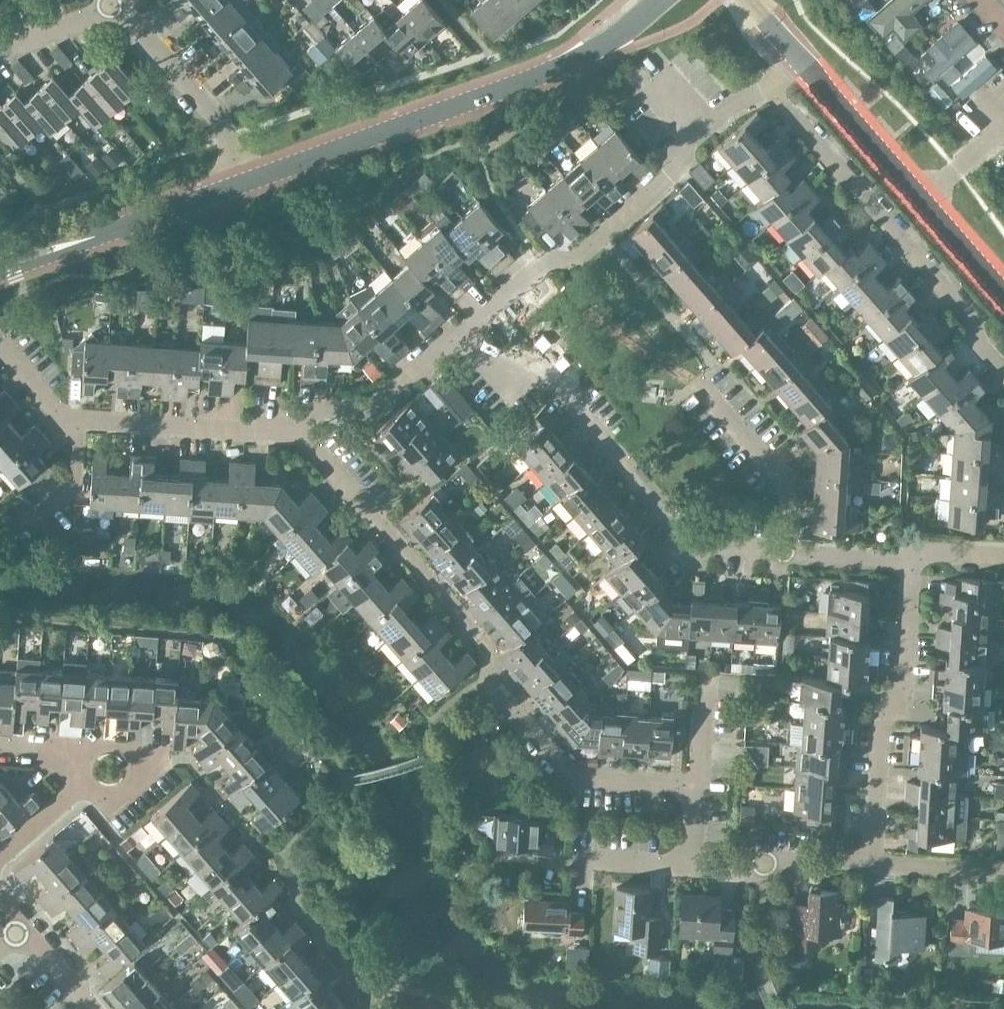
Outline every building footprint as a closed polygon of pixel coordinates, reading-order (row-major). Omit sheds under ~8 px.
[(8,3),(8,4),(13,0),(0,0),(0,10),(8,3)] [(174,12),(188,0),(170,0),(166,4),(174,12)] [(203,19),(224,0),(188,0),(174,12),(181,21),(189,14),(188,13),(193,8),(203,19)] [(206,49),(249,11),(240,0),(224,0),(203,19),(212,30),(207,35),(206,34),(198,41),(206,49)] [(301,10),(313,23),(319,30),(328,22),(322,15),(333,6),(328,0),(312,0),(302,9),(301,10)] [(403,13),(426,38),(445,21),(426,0),(418,0),(403,13)] [(471,10),(494,36),(512,20),(495,0),(482,0),(482,1),(471,10)] [(512,20),(530,4),(526,0),(495,0),(512,20)] [(922,27),(910,13),(924,0),(888,0),(866,19),(881,37),(891,29),(904,43),(922,27)] [(384,8),(375,16),(386,28),(385,29),(396,41),(407,54),(426,38),(403,13),(394,20),(384,8)] [(226,45),(235,56),(265,29),(249,11),(206,49),(213,58),(221,51),(220,50),(226,45)] [(374,15),(355,31),(377,57),(396,41),(385,29),(386,28),(375,16),(374,15)] [(956,20),(923,49),(933,60),(921,70),(930,81),(975,42),(956,20)] [(230,77),(238,85),(276,52),(281,47),(265,29),(235,56),(244,66),(239,71),(238,70),(230,77)] [(891,29),(881,37),(894,52),(904,43),(891,29)] [(377,57),(355,31),(336,47),(359,73),(377,57)] [(323,37),(307,51),(318,64),(335,50),(323,37)] [(106,48),(99,39),(91,45),(98,54),(106,48)] [(904,43),(894,52),(907,67),(917,58),(904,43)] [(50,52),(58,60),(66,54),(58,45),(50,52)] [(276,52),(238,85),(245,94),(253,87),(252,86),(257,82),(267,93),(281,81),(290,91),(309,74),(300,64),(299,63),(291,70),(276,52)] [(66,54),(58,60),(65,69),(73,62),(66,54)] [(114,56),(99,69),(125,99),(140,86),(114,56)] [(11,66),(19,75),(26,68),(19,60),(11,66)] [(26,68),(19,75),(26,83),(34,76),(26,68)] [(99,69),(85,81),(111,111),(125,99),(99,69)] [(54,76),(38,90),(65,120),(79,107),(69,96),(70,94),(54,76)] [(85,81),(70,94),(69,96),(79,107),(95,125),(111,111),(85,81)] [(38,90),(26,101),(24,103),(42,123),(50,132),(65,120),(38,90)] [(18,92),(2,106),(28,136),(42,123),(24,103),(26,101),(18,92)] [(2,106),(0,108),(0,134),(13,149),(28,136),(2,106)] [(718,146),(733,164),(760,140),(753,133),(766,121),(757,111),(718,146)] [(565,121),(557,128),(563,136),(571,128),(565,121)] [(616,128),(598,143),(621,170),(629,163),(640,176),(650,167),(616,128)] [(547,135),(538,142),(546,151),(554,143),(547,135)] [(733,164),(748,181),(788,146),(779,137),(767,148),(760,140),(733,164)] [(598,143),(580,158),(615,198),(625,189),(613,176),(621,170),(598,143)] [(748,181),(763,198),(784,180),(790,175),(783,167),(796,156),(788,146),(748,181)] [(111,149),(103,157),(114,169),(122,161),(111,149)] [(580,158),(563,173),(586,200),(594,193),(606,206),(615,198),(580,158)] [(98,159),(89,167),(96,175),(105,167),(98,159)] [(74,160),(66,168),(73,177),(82,170),(74,160)] [(700,161),(689,171),(705,188),(716,179),(700,161)] [(508,169),(497,179),(505,189),(516,179),(508,169)] [(816,176),(811,170),(805,175),(810,181),(816,176)] [(563,173),(545,188),(580,228),(590,220),(579,207),(586,200),(563,173)] [(59,176),(50,185),(56,191),(65,183),(59,176)] [(757,203),(772,221),(812,186),(804,177),(791,188),(784,180),(763,198),(757,203)] [(416,179),(407,187),(414,195),(423,187),(416,179)] [(688,182),(678,191),(693,208),(703,199),(688,182)] [(718,186),(710,193),(719,204),(727,196),(718,186)] [(772,221),(787,238),(814,215),(807,207),(820,196),(812,186),(772,221)] [(414,195),(407,187),(390,202),(401,214),(418,199),(414,195)] [(580,228),(545,188),(528,203),(531,207),(522,216),(538,235),(548,226),(552,230),(559,223),(571,236),(580,228)] [(480,201),(463,216),(505,265),(515,257),(495,235),(503,227),(480,201)] [(629,234),(646,254),(669,234),(661,224),(673,213),(664,203),(629,234)] [(839,207),(834,212),(842,221),(847,216),(839,207)] [(382,209),(374,216),(379,221),(387,214),(382,209)] [(787,238),(802,255),(842,221),(834,212),(834,211),(821,223),(814,215),(787,238)] [(445,213),(435,221),(444,232),(463,252),(468,258),(476,251),(496,273),(505,265),(463,216),(454,223),(445,213)] [(417,231),(417,234),(422,240),(465,289),(473,282),(475,281),(455,259),(463,252),(444,232),(435,221),(434,220),(430,220),(417,231)] [(818,273),(824,268),(823,267),(844,249),(838,242),(850,230),(842,221),(802,255),(818,273)] [(663,273),(699,242),(711,232),(704,224),(692,235),(690,232),(677,243),(669,234),(646,254),(663,273)] [(351,229),(337,239),(346,253),(361,243),(351,229)] [(335,240),(328,245),(335,256),(342,251),(335,240)] [(405,256),(410,262),(411,261),(429,282),(436,275),(456,297),(465,289),(422,240),(405,256)] [(824,268),(839,285),(879,250),(870,241),(858,252),(850,243),(844,249),(823,267),(824,268)] [(663,273),(680,293),(703,273),(695,263),(707,252),(699,242),(663,273)] [(885,244),(879,250),(884,257),(891,251),(885,244)] [(314,250),(308,253),(312,262),(318,260),(314,250)] [(748,250),(738,260),(746,270),(748,268),(757,260),(756,259),(748,250)] [(839,285),(854,302),(881,279),(874,271),(887,260),(884,257),(879,250),(839,285)] [(304,255),(294,257),(297,270),(307,268),(304,255)] [(757,260),(748,268),(757,277),(765,270),(764,268),(757,260)] [(410,262),(393,277),(436,326),(446,317),(426,295),(434,288),(429,282),(411,261),(410,262)] [(703,273),(680,293),(697,313),(733,282),(724,271),(716,279),(707,269),(703,273)] [(793,270),(783,278),(795,292),(805,284),(793,270)] [(854,302),(869,320),(909,285),(901,275),(888,287),(881,279),(854,302)] [(393,277),(376,291),(399,318),(407,312),(427,334),(436,326),(393,277)] [(232,278),(232,288),(244,289),(245,279),(232,278)] [(782,289),(775,281),(762,292),(770,300),(782,289)] [(697,313),(714,332),(737,312),(729,303),(741,292),(733,282),(697,313)] [(205,289),(204,301),(221,303),(223,284),(206,283),(205,289)] [(354,301),(358,306),(402,356),(411,347),(392,325),(399,318),(376,291),(369,283),(350,293),(354,301)] [(869,320),(884,337),(911,313),(904,306),(917,294),(909,285),(869,320)] [(182,289),(181,300),(204,301),(205,286),(182,289)] [(137,289),(135,306),(141,307),(141,299),(157,300),(158,289),(137,289)] [(97,292),(97,300),(109,300),(109,292),(97,292)] [(160,292),(159,301),(169,301),(169,293),(160,292)] [(794,296),(774,314),(783,324),(803,307),(794,296)] [(353,300),(338,313),(344,319),(341,321),(365,349),(373,342),(392,364),(402,356),(358,306),(354,301),(353,300)] [(884,337),(899,354),(939,320),(931,310),(918,321),(911,313),(884,337)] [(732,353),(739,346),(738,345),(766,320),(758,311),(745,322),(737,312),(714,332),(732,353)] [(766,320),(738,345),(739,346),(756,365),(779,345),(785,340),(776,330),(783,324),(774,314),(766,320)] [(249,316),(248,341),(248,351),(258,352),(256,381),(268,382),(273,317),(249,316)] [(295,319),(273,317),(268,382),(281,383),(283,353),(293,354),(295,319)] [(319,320),(295,319),(293,354),(303,355),(302,384),(314,385),(319,320)] [(341,321),(319,320),(314,385),(327,386),(329,357),(353,358),(365,349),(341,321)] [(899,354),(914,371),(915,372),(941,348),(934,340),(947,329),(939,320),(899,354)] [(536,342),(543,349),(553,340),(547,333),(536,342)] [(959,334),(952,340),(960,349),(966,343),(959,334)] [(74,338),(64,337),(67,351),(67,352),(73,352),(73,348),(73,346),(74,338)] [(73,352),(71,373),(84,373),(83,391),(96,391),(97,375),(107,376),(109,340),(86,338),(85,349),(73,348),(73,352)] [(201,338),(201,346),(200,374),(210,374),(208,392),(221,393),(224,340),(201,338)] [(117,393),(129,394),(132,341),(109,340),(107,376),(118,376),(117,393)] [(248,341),(224,340),(221,393),(234,393),(235,376),(246,377),(248,351),(248,341)] [(779,345),(756,365),(773,385),(809,353),(806,351),(800,343),(793,349),(785,340),(779,345)] [(143,378),(153,379),(155,343),(132,341),(129,394),(142,395),(143,378)] [(908,377),(924,394),(951,371),(944,363),(957,352),(948,342),(941,348),(915,372),(914,371),(908,377)] [(162,396),(175,397),(179,345),(155,343),(153,379),(163,379),(162,396)] [(179,345),(175,397),(188,398),(189,381),(199,382),(200,374),(201,346),(179,345)] [(816,347),(809,353),(814,360),(822,353),(816,347)] [(809,353),(773,385),(790,404),(813,384),(805,375),(817,364),(815,360),(814,360),(809,353)] [(372,359),(362,367),(373,380),(382,372),(372,359)] [(980,363),(972,370),(979,377),(986,370),(980,363)] [(924,394),(939,412),(979,377),(972,370),(970,367),(957,379),(951,371),(924,394)] [(434,381),(449,399),(459,391),(443,373),(434,381)] [(849,375),(836,385),(842,392),(855,382),(849,375)] [(863,376),(852,385),(864,400),(875,390),(863,376)] [(939,412),(953,429),(981,405),(974,398),(987,386),(979,377),(939,412)] [(888,378),(884,382),(885,387),(891,389),(895,385),(894,380),(888,378)] [(813,384),(790,404),(807,423),(813,418),(835,399),(835,400),(843,393),(842,392),(836,385),(834,383),(827,388),(819,379),(813,384)] [(13,397),(5,388),(0,392),(0,408),(13,397)] [(459,391),(449,399),(460,411),(469,403),(459,391)] [(887,396),(881,401),(888,410),(895,403),(888,395),(887,396)] [(15,426),(8,418),(21,406),(13,397),(0,408),(0,439),(15,426)] [(390,432),(399,443),(428,418),(413,400),(412,399),(374,433),(380,441),(390,432)] [(799,430),(816,450),(847,452),(847,450),(848,439),(831,420),(844,409),(835,400),(835,399),(807,423),(799,430)] [(895,403),(888,410),(896,419),(904,411),(897,402),(895,403)] [(981,405),(953,429),(989,431),(990,416),(981,405)] [(533,431),(516,447),(531,464),(560,438),(551,429),(561,420),(555,413),(552,416),(543,406),(536,413),(525,422),(533,431)] [(904,411),(896,419),(901,425),(912,420),(904,411)] [(399,462),(405,469),(444,435),(428,418),(399,443),(409,453),(399,462)] [(4,466),(43,431),(35,422),(22,434),(15,426),(0,439),(0,462),(4,466)] [(922,428),(911,430),(913,440),(924,438),(922,428)] [(952,451),(1003,455),(1003,442),(989,441),(989,431),(953,429),(952,451)] [(43,431),(4,466),(19,484),(46,461),(38,452),(51,441),(43,431)] [(444,435),(405,469),(412,476),(421,468),(431,479),(440,471),(460,454),(444,435)] [(531,464),(545,480),(584,447),(578,440),(568,448),(560,438),(531,464)] [(545,480),(560,497),(589,472),(580,462),(590,454),(584,447),(545,480)] [(816,450),(814,475),(862,478),(862,469),(863,465),(853,464),(854,451),(847,450),(847,452),(816,450)] [(910,450),(909,461),(921,462),(921,451),(910,450)] [(91,504),(116,505),(119,470),(107,470),(107,452),(94,451),(91,504)] [(951,475),(986,477),(987,467),(1003,468),(1003,466),(1003,455),(952,451),(951,475)] [(116,505),(141,507),(144,455),(132,454),(130,471),(119,470),(116,505)] [(141,507),(166,509),(168,474),(156,473),(157,455),(144,455),(141,507)] [(166,509),(190,510),(194,458),(181,457),(180,475),(168,474),(166,509)] [(215,522),(215,512),(218,477),(206,476),(207,459),(194,458),(190,510),(189,521),(215,522)] [(215,512),(240,514),(244,461),(231,461),(230,478),(218,477),(215,512)] [(240,514),(264,515),(266,481),(255,480),(256,462),(244,461),(240,514)] [(466,464),(452,476),(458,482),(463,477),(462,475),(468,476),(473,472),(466,464)] [(862,469),(862,478),(874,479),(874,470),(862,469)] [(440,471),(431,479),(437,486),(446,478),(440,471)] [(560,497),(575,514),(613,480),(607,473),(597,482),(589,472),(560,497)] [(502,474),(492,482),(499,491),(510,483),(502,474)] [(814,475),(813,501),(843,503),(844,491),(861,492),(862,478),(814,475)] [(951,475),(949,497),(1002,501),(1003,488),(985,487),(986,477),(951,475)] [(575,514),(589,531),(618,506),(610,496),(620,488),(613,480),(575,514)] [(264,515),(281,535),(320,500),(312,490),(299,502),(281,482),(266,481),(264,515)] [(864,481),(864,491),(879,492),(880,482),(864,481)] [(434,491),(442,499),(448,494),(440,486),(434,491)] [(513,489),(504,497),(514,508),(523,500),(513,489)] [(410,534),(415,540),(446,513),(438,503),(442,499),(434,491),(401,520),(412,532),(410,534)] [(1002,501),(949,497),(948,521),(983,523),(984,513),(1001,514),(1001,512),(1002,501)] [(281,535),(297,553),(323,530),(315,521),(329,509),(320,500),(281,535)] [(481,501),(470,511),(476,518),(488,508),(481,501)] [(813,501),(811,528),(813,528),(858,531),(859,517),(850,516),(850,504),(843,503),(813,501)] [(533,502),(518,515),(527,526),(539,516),(543,513),(533,502)] [(605,549),(633,523),(643,514),(636,507),(627,515),(618,506),(589,531),(605,549)] [(422,543),(433,556),(466,527),(459,519),(455,522),(446,513),(415,540),(420,545),(422,543)] [(539,516),(527,526),(528,527),(536,537),(548,526),(539,516)] [(473,521),(466,527),(469,530),(475,524),(473,521)] [(605,549),(618,564),(657,530),(651,524),(641,532),(633,523),(605,549)] [(314,572),(323,564),(349,541),(353,537),(344,527),(331,539),(323,530),(297,553),(314,572)] [(442,570),(446,575),(478,549),(470,539),(473,535),(469,530),(466,527),(433,556),(444,568),(442,570)] [(513,536),(520,543),(529,535),(523,528),(513,536)] [(606,574),(621,592),(650,566),(642,557),(663,538),(657,530),(618,564),(606,574)] [(888,531),(887,543),(889,543),(899,544),(900,531),(888,531)] [(526,550),(536,542),(529,535),(520,543),(526,550)] [(323,564),(339,583),(378,548),(370,538),(357,550),(349,541),(323,564)] [(125,539),(124,554),(135,555),(136,540),(125,539)] [(555,543),(549,548),(558,558),(564,553),(555,543)] [(478,549),(446,575),(451,581),(453,579),(460,587),(465,593),(469,589),(498,564),(490,555),(482,545),(478,549)] [(138,546),(137,556),(146,557),(146,547),(138,546)] [(339,583),(355,601),(381,578),(373,569),(387,558),(378,548),(339,583)] [(163,549),(162,561),(170,561),(171,550),(163,549)] [(564,553),(558,558),(568,569),(577,560),(568,550),(564,553)] [(545,553),(536,561),(543,569),(551,561),(545,553)] [(468,608),(474,615),(513,581),(498,564),(469,589),(478,599),(468,608)] [(621,592),(636,609),(660,589),(675,575),(668,567),(658,576),(650,566),(621,592)] [(563,574),(561,571),(552,579),(557,585),(566,577),(563,574)] [(513,581),(474,615),(480,622),(490,614),(499,624),(529,599),(535,594),(519,575),(513,581)] [(355,601),(371,620),(411,585),(402,576),(389,587),(381,578),(355,601)] [(830,589),(828,611),(867,614),(867,601),(880,602),(882,581),(853,579),(852,590),(830,589)] [(939,591),(939,601),(952,602),(951,614),(990,617),(992,588),(992,582),(946,579),(945,592),(939,591)] [(371,620),(387,639),(413,616),(405,607),(419,595),(411,585),(371,620)] [(688,636),(711,637),(715,586),(705,585),(704,598),(691,597),(691,606),(688,636)] [(711,637),(734,639),(736,600),(724,600),(725,586),(715,586),(711,637)] [(734,639),(756,640),(759,589),(750,588),(749,601),(736,600),(734,639)] [(660,589),(636,609),(658,633),(660,634),(659,644),(688,646),(689,636),(688,636),(691,606),(684,605),(684,602),(679,602),(675,606),(660,589)] [(759,589),(756,640),(778,642),(781,604),(768,603),(769,590),(759,589)] [(499,644),(505,650),(506,652),(534,627),(545,618),(529,599),(499,624),(509,635),(499,644)] [(317,606),(309,613),(314,618),(322,611),(317,606)] [(575,609),(564,618),(571,626),(575,623),(580,618),(582,617),(575,609)] [(827,634),(829,634),(865,636),(866,623),(878,625),(879,615),(867,614),(828,611),(827,634)] [(387,639),(404,658),(443,623),(434,613),(421,624),(413,616),(387,639)] [(938,626),(937,636),(989,639),(990,617),(951,614),(950,627),(938,626)] [(603,615),(594,623),(605,635),(614,628),(614,627),(603,615)] [(580,618),(575,623),(582,631),(588,627),(580,618)] [(786,621),(786,631),(795,632),(796,622),(786,621)] [(404,658),(420,676),(446,653),(438,644),(452,632),(443,623),(404,658)] [(7,629),(7,641),(18,641),(19,626),(7,629)] [(509,670),(514,675),(545,648),(537,638),(541,635),(534,627),(506,652),(505,650),(500,655),(511,668),(509,670)] [(623,639),(614,628),(605,635),(611,642),(615,647),(623,639)] [(785,642),(784,653),(794,654),(794,643),(795,632),(786,631),(785,642)] [(829,634),(828,656),(877,660),(878,646),(867,645),(868,636),(865,636),(829,634)] [(148,636),(147,646),(157,646),(158,637),(148,636)] [(596,636),(591,640),(598,647),(602,644),(596,636)] [(937,636),(936,645),(949,646),(948,658),(984,660),(984,661),(996,662),(996,658),(997,657),(998,657),(999,656),(1000,655),(1001,654),(1001,653),(1001,652),(1001,651),(1001,650),(1001,649),(1001,648),(1001,647),(1000,646),(999,645),(999,644),(998,644),(997,643),(997,640),(989,639),(937,636)] [(206,643),(204,648),(206,652),(210,654),(217,652),(219,647),(218,642),(213,640),(206,643)] [(545,648),(514,675),(519,680),(521,679),(532,691),(565,662),(571,657),(564,649),(558,654),(554,658),(545,648)] [(446,653),(420,676),(436,696),(476,661),(467,651),(454,663),(446,653)] [(688,654),(687,667),(695,667),(696,654),(688,654)] [(28,703),(38,703),(40,668),(41,658),(18,656),(17,672),(16,680),(17,680),(15,719),(23,720),(26,720),(28,703)] [(828,656),(827,677),(865,680),(865,673),(876,673),(877,660),(828,656)] [(565,662),(532,691),(543,704),(541,706),(546,712),(548,710),(547,709),(576,683),(568,674),(573,671),(571,669),(577,664),(571,657),(565,662)] [(934,666),(933,680),(983,684),(984,661),(984,660),(948,658),(945,658),(945,667),(934,666)] [(71,723),(83,724),(86,672),(87,662),(64,660),(64,670),(61,705),(72,706),(71,723)] [(721,661),(721,669),(731,670),(731,662),(721,661)] [(754,663),(754,672),(776,673),(777,663),(754,661),(754,663)] [(741,662),(741,671),(754,672),(754,663),(741,662)] [(51,704),(61,705),(64,670),(40,668),(38,703),(37,721),(49,722),(51,704)] [(628,670),(628,678),(641,679),(652,680),(652,671),(628,670)] [(15,719),(17,680),(16,680),(17,672),(0,671),(0,713),(2,713),(1,731),(14,732),(15,719)] [(652,680),(652,681),(664,682),(665,672),(652,671),(652,680)] [(97,708),(107,708),(110,673),(86,672),(83,724),(95,725),(97,708)] [(110,673),(107,708),(118,709),(117,727),(129,727),(133,675),(110,673)] [(143,711),(153,712),(156,677),(133,675),(129,727),(141,728),(143,711)] [(799,699),(804,699),(838,701),(838,693),(849,694),(851,681),(865,681),(865,680),(827,677),(801,676),(799,699)] [(163,730),(174,731),(177,695),(179,695),(180,678),(156,677),(153,712),(164,712),(163,730)] [(561,730),(564,728),(588,707),(593,703),(584,693),(588,689),(580,680),(576,683),(547,709),(548,710),(559,722),(556,724),(561,730)] [(943,704),(947,704),(981,706),(981,705),(983,684),(933,680),(932,694),(943,694),(943,704)] [(599,742),(598,754),(606,755),(606,752),(623,753),(626,709),(627,694),(617,694),(616,708),(615,708),(614,714),(601,713),(599,742)] [(188,730),(198,731),(200,697),(179,695),(177,695),(174,731),(173,747),(187,748),(188,730)] [(192,751),(200,760),(239,725),(215,698),(200,697),(198,731),(206,739),(192,751)] [(678,698),(677,713),(686,713),(687,699),(678,698)] [(790,703),(790,710),(793,714),(803,715),(803,721),(852,724),(853,711),(842,710),(843,701),(838,701),(804,699),(804,700),(794,700),(790,703)] [(588,707),(564,728),(573,739),(571,741),(575,745),(581,741),(599,742),(601,713),(602,703),(593,703),(588,707)] [(747,708),(747,716),(759,717),(760,704),(748,703),(747,708)] [(936,711),(935,724),(959,726),(959,727),(973,728),(985,729),(986,705),(981,705),(981,706),(947,704),(947,712),(936,711)] [(639,757),(647,757),(649,716),(637,715),(637,710),(626,709),(623,753),(639,754),(639,757)] [(399,711),(391,719),(400,728),(408,720),(399,711)] [(649,716),(647,757),(654,758),(654,755),(671,756),(672,736),(684,736),(686,713),(677,713),(662,712),(662,717),(649,716)] [(15,719),(14,732),(22,732),(23,720),(15,719)] [(790,742),(798,742),(801,743),(801,744),(837,747),(840,747),(840,738),(851,739),(852,724),(803,721),(792,720),(790,742)] [(909,732),(908,746),(964,748),(972,732),(973,728),(959,727),(959,726),(935,724),(921,723),(920,733),(909,732)] [(222,758),(229,766),(255,743),(239,725),(200,760),(209,769),(222,758)] [(988,750),(1003,751),(1003,739),(989,738),(988,750)] [(798,742),(797,766),(848,769),(848,760),(836,759),(837,747),(801,744),(801,743),(798,742)] [(222,785),(231,794),(270,760),(255,743),(229,766),(236,774),(222,785)] [(744,751),(743,761),(767,763),(768,745),(745,743),(744,747),(744,751)] [(918,769),(921,769),(956,772),(956,771),(959,771),(966,771),(968,749),(964,748),(908,746),(908,760),(918,760),(918,769)] [(278,753),(270,760),(273,764),(281,757),(278,753)] [(252,792),(259,800),(285,777),(273,764),(270,760),(231,794),(239,804),(252,792)] [(742,777),(742,783),(754,784),(755,764),(743,763),(742,774),(742,777)] [(797,766),(795,788),(834,790),(834,777),(847,778),(848,769),(797,766)] [(907,780),(907,790),(958,793),(959,771),(956,771),(956,772),(921,769),(920,781),(907,780)] [(285,777),(259,800),(266,808),(253,820),(261,830),(300,795),(285,777)] [(0,781),(0,831),(3,834),(42,800),(34,790),(20,801),(3,781),(0,781)] [(153,815),(168,833),(194,811),(187,803),(200,791),(192,781),(153,815)] [(795,788),(794,810),(817,812),(816,823),(841,825),(842,814),(845,814),(845,804),(833,803),(834,790),(795,788)] [(919,801),(918,813),(966,816),(968,793),(958,793),(907,790),(906,800),(919,801)] [(740,804),(739,821),(747,821),(751,822),(752,805),(740,804)] [(168,833),(183,850),(223,816),(215,807),(201,819),(194,811),(168,833)] [(996,818),(1003,818),(1003,810),(997,810),(996,818)] [(904,825),(903,836),(908,836),(908,847),(931,848),(954,850),(954,838),(955,838),(955,836),(965,837),(966,816),(918,813),(917,826),(904,825)] [(494,843),(539,846),(539,852),(553,853),(554,829),(541,828),(541,817),(522,816),(522,817),(496,815),(494,843)] [(183,850),(198,868),(225,845),(217,837),(231,826),(223,816),(183,850)] [(996,831),(1003,831),(1003,820),(997,820),(996,831)] [(820,836),(837,837),(837,830),(820,829),(820,836)] [(130,833),(120,842),(128,850),(137,841),(131,834),(130,833)] [(36,868),(43,876),(69,853),(53,835),(14,870),(23,879),(36,868)] [(198,868),(213,885),(253,851),(245,842),(232,853),(225,845),(198,868)] [(50,884),(37,896),(45,905),(84,871),(92,864),(76,847),(69,853),(43,876),(50,884)] [(213,885),(228,902),(255,880),(248,872),(261,860),(253,851),(213,885)] [(146,853),(137,861),(152,877),(160,870),(146,853)] [(128,864),(119,871),(126,880),(135,873),(128,864)] [(463,872),(461,873),(464,885),(466,885),(475,883),(472,870),(463,872)] [(66,903),(73,911),(99,888),(84,871),(45,905),(53,914),(66,903)] [(228,902),(243,920),(244,920),(274,894),(284,886),(275,876),(262,888),(255,880),(228,902)] [(166,877),(157,884),(165,893),(174,886),(166,877)] [(795,904),(793,945),(821,947),(822,933),(841,934),(843,902),(835,902),(836,890),(822,889),(822,887),(821,885),(820,884),(818,883),(817,883),(814,883),(812,884),(811,885),(810,886),(810,888),(809,904),(795,904)] [(617,886),(617,891),(614,928),(636,930),(635,950),(659,951),(661,917),(647,916),(649,888),(617,886)] [(176,887),(167,895),(175,904),(184,896),(176,887)] [(67,931),(75,940),(114,905),(99,888),(73,911),(80,919),(67,931)] [(682,892),(680,933),(715,935),(714,950),(731,951),(733,909),(718,908),(719,895),(682,892)] [(234,928),(250,946),(276,923),(269,915),(282,903),(274,894),(244,920),(243,920),(234,928)] [(925,912),(893,910),(893,897),(879,896),(876,960),(897,961),(898,945),(924,946),(925,912)] [(524,927),(568,930),(568,936),(582,937),(584,912),(570,912),(570,902),(545,901),(545,900),(525,899),(524,927)] [(96,937),(103,945),(130,923),(114,905),(75,940),(83,949),(96,937)] [(972,954),(974,938),(1003,940),(1003,911),(993,910),(993,912),(966,910),(966,920),(952,919),(950,952),(972,954)] [(250,946),(265,963),(304,929),(296,919),(283,931),(276,923),(250,946)] [(130,923),(103,945),(110,953),(97,965),(106,975),(145,941),(130,923)] [(265,963),(280,980),(306,958),(299,950),(312,938),(304,929),(265,963)] [(191,931),(183,938),(190,946),(198,939),(191,931)] [(210,932),(204,937),(212,947),(218,941),(210,932)] [(190,946),(183,938),(175,945),(182,953),(190,946)] [(212,947),(202,955),(217,972),(228,963),(213,946),(212,947)] [(577,947),(567,946),(566,967),(588,968),(588,957),(589,948),(577,947)] [(280,980),(295,997),(334,963),(326,954),(313,966),(306,958),(280,980)] [(711,956),(710,972),(732,974),(732,976),(741,976),(743,957),(733,956),(733,958),(711,956)] [(649,972),(667,973),(669,973),(670,959),(650,958),(649,972)] [(107,984),(104,987),(117,1002),(148,975),(152,972),(147,965),(142,968),(135,960),(107,984)] [(305,1008),(345,1008),(345,1003),(329,984),(342,973),(334,963),(295,997),(305,1008)] [(228,967),(220,974),(225,980),(233,973),(228,967)] [(864,968),(863,981),(872,981),(873,968),(864,968)] [(207,969),(199,975),(206,983),(214,976),(207,969)] [(783,969),(783,977),(792,978),(792,970),(783,969)] [(123,1008),(138,1008),(160,990),(148,975),(117,1002),(123,1008)] [(206,983),(199,975),(192,982),(198,990),(206,983)] [(257,997),(244,981),(233,990),(247,1006),(257,997)] [(173,1004),(160,990),(138,1008),(167,1008),(173,1004)] [(224,1004),(228,1008),(235,1008),(239,1006),(232,998),(224,1004)]
